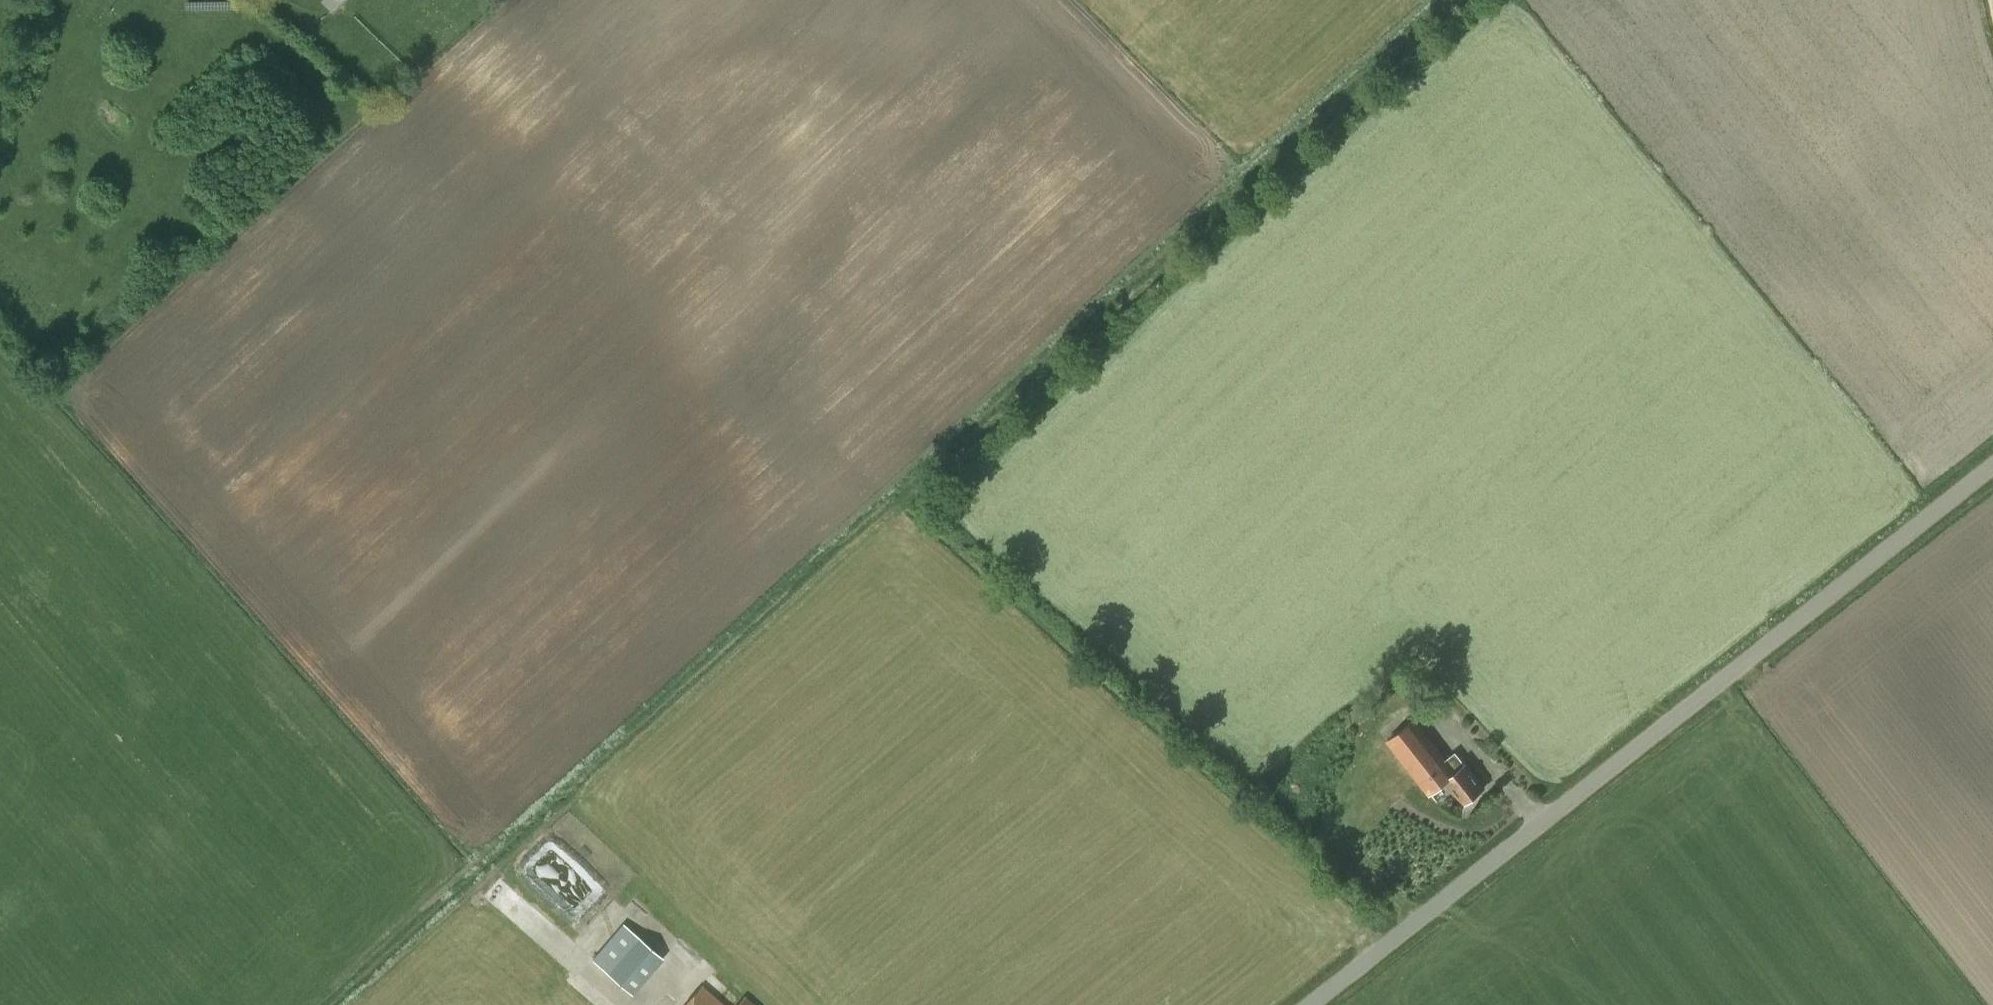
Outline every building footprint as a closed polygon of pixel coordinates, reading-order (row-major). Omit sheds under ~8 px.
[(1446,759),(1414,719),(1387,740),(1429,793),(1445,781),(1462,803),(1484,786),(1457,751),(1446,759)] [(632,994),(663,959),(623,923),(592,959),(632,994)] [(701,986),(685,1004),(723,1004),(701,986)] [(744,996),(735,1004),(755,1004),(744,996)]
